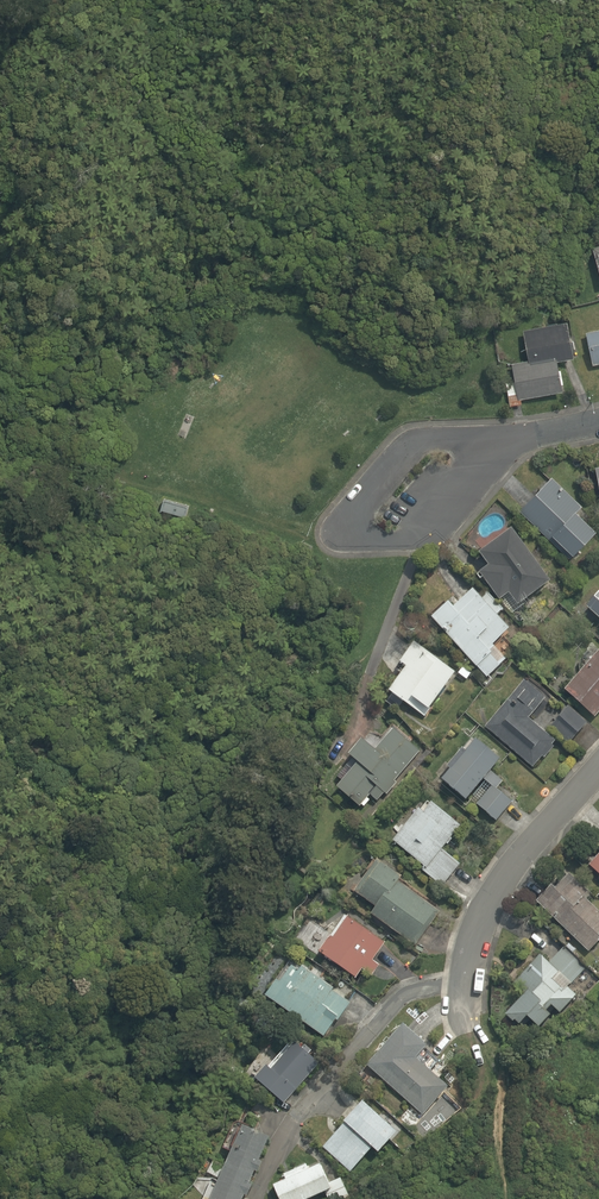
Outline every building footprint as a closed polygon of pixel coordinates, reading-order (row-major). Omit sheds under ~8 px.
[(506,384),(510,407),(522,405),(521,400),(562,392),(556,362),(574,359),(567,323),(522,331),(528,361),(512,364),(515,382),(506,384)] [(592,366),(598,364),(598,330),(585,333),(592,366)] [(577,453),(568,456),(567,465),(570,472),(573,474),(580,474),(585,472),(588,467),(585,457),(577,453)] [(557,539),(573,555),(595,532),(576,513),(581,507),(552,478),(519,511),(553,544),(557,539)] [(509,595),(518,607),(550,583),(511,531),(479,554),(489,567),(479,574),(500,602),(509,595)] [(576,561),(582,555),(578,552),(572,557),(576,561)] [(432,619),(487,678),(506,661),(493,646),(509,631),(495,617),(502,611),(487,594),(480,600),(473,592),(453,610),(448,604),(432,619)] [(586,608),(598,620),(598,595),(586,608)] [(519,622),(530,613),(524,605),(513,615),(519,622)] [(403,702),(423,717),(455,675),(414,644),(400,663),(407,668),(389,692),(392,694),(386,703),(397,711),(403,702)] [(595,718),(598,714),(598,654),(565,692),(595,718)] [(485,728),(533,768),(542,757),(544,759),(554,748),(552,746),(555,742),(528,720),(545,700),(524,682),(485,728)] [(550,728),(568,745),(587,725),(569,708),(550,728)] [(337,789),(360,808),(370,796),(377,802),(384,794),(387,796),(397,784),(395,782),(419,753),(392,731),(375,751),(362,741),(350,756),(353,759),(337,778),(342,783),(337,789)] [(476,806),(497,822),(511,804),(496,791),(503,783),(491,773),(500,761),(475,741),(466,752),(462,749),(447,768),(451,770),(442,781),(466,801),(483,780),(491,787),(476,806)] [(411,778),(428,758),(423,754),(406,774),(411,778)] [(421,870),(442,887),(460,865),(442,851),(461,827),(432,804),(424,813),(419,810),(393,842),(424,867),(421,870)] [(598,876),(598,855),(589,866),(598,876)] [(371,915),(415,947),(440,913),(399,883),(402,878),(378,860),(354,892),(376,908),(371,915)] [(569,874),(554,890),(551,886),(537,901),(542,907),(589,951),(598,940),(598,911),(584,897),(588,892),(569,874)] [(537,913),(542,907),(537,901),(532,896),(526,903),(537,913)] [(319,953),(357,979),(363,970),(372,976),(379,966),(373,962),(385,944),(348,919),(334,940),(330,937),(319,953)] [(574,953),(576,950),(569,944),(567,947),(574,953)] [(526,1017),(538,1028),(549,1015),(545,1012),(551,1006),(559,1014),(576,996),(566,987),(563,991),(551,980),(557,974),(569,985),(585,968),(563,948),(549,964),(539,955),(514,984),(525,994),(505,1016),(512,1022),(514,1020),(519,1025),(526,1017)] [(267,997),(324,1037),(336,1020),(338,1022),(350,1004),(332,991),(333,989),(303,967),(299,972),(293,967),(281,984),(277,981),(267,997)] [(369,1064),(424,1115),(451,1086),(432,1069),(419,1056),(427,1047),(429,1045),(406,1023),(368,1063),(369,1064)] [(256,1077),(285,1102),(318,1064),(295,1043),(271,1070),(266,1066),(256,1077)] [(440,1060),(427,1047),(419,1056),(432,1069),(440,1060)] [(324,1146),(352,1171),(375,1145),(381,1151),(400,1130),(366,1100),(324,1146)] [(258,1171),(263,1161),(260,1160),(270,1136),(244,1125),(227,1163),(253,1174),(255,1170),(258,1171)] [(282,1198),(307,1198),(326,1190),(330,1198),(349,1198),(352,1198),(342,1177),(332,1181),(324,1162),(310,1169),(307,1163),(285,1173),(287,1178),(275,1184),(282,1198)] [(253,1184),(250,1183),(254,1175),(253,1174),(227,1163),(216,1189),(213,1188),(210,1195),(212,1196),(211,1198),(242,1198),(245,1194),(248,1195),(253,1184)]
